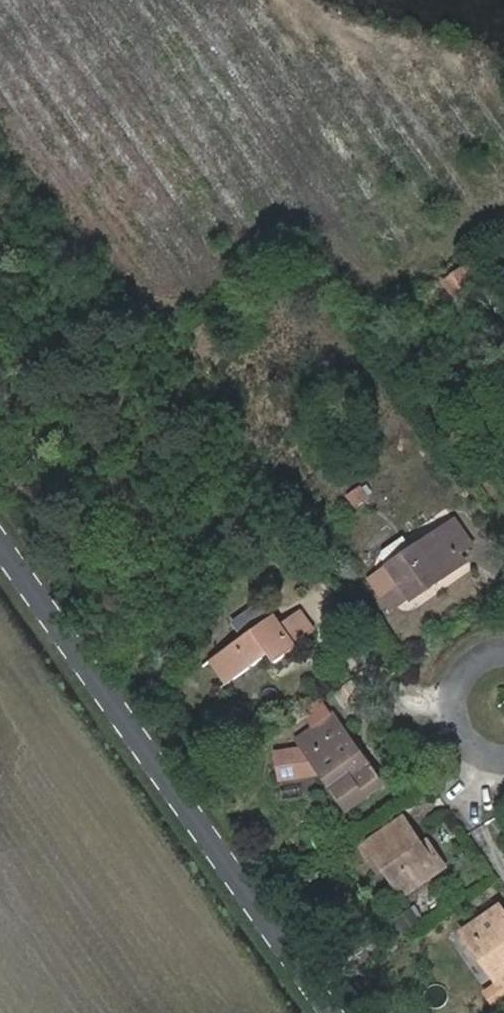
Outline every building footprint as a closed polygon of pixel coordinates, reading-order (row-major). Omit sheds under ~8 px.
[(361,488),(347,499),(354,509),(368,498),(361,488)] [(455,520),(389,567),(405,590),(412,600),(466,562),(460,554),(473,544),(455,520)] [(405,590),(389,567),(375,576),(391,599),(405,590)] [(301,611),(283,624),(296,644),(316,630),(301,611)] [(276,615),(218,656),(235,680),(264,658),(262,654),(267,651),(276,663),(298,647),(296,644),(283,624),(276,615)] [(235,680),(218,656),(209,662),(226,687),(235,680)] [(322,697),(305,709),(317,726),(334,714),(322,697)] [(304,749),(343,803),(379,777),(365,757),(361,760),(352,747),(356,744),(334,714),(317,726),(298,740),(304,749)] [(365,757),(356,744),(352,747),(361,760),(365,757)] [(304,749),(299,752),(302,777),(322,775),(304,749)] [(299,752),(278,754),(282,779),(302,777),(299,752)] [(379,777),(343,803),(347,810),(384,784),(379,777)] [(375,855),(385,870),(403,897),(447,867),(438,855),(433,859),(422,843),(403,817),(360,846),(368,859),(375,855)] [(428,840),(422,843),(433,859),(438,855),(428,840)] [(379,875),(385,870),(375,855),(368,859),(379,875)] [(470,944),(498,985),(503,982),(503,983),(503,909),(501,905),(474,923),(482,936),(470,944)] [(462,932),(470,944),(482,936),(474,923),(462,932)]
